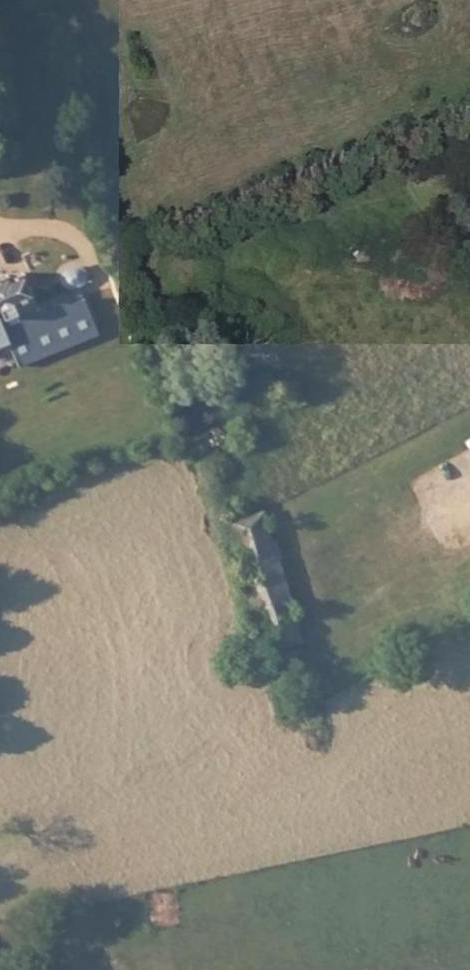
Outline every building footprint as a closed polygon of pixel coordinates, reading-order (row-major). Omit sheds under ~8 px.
[(65,286),(74,283),(75,280),(75,276),(74,274),(72,272),(70,270),(66,270),(62,271),(59,273),(58,276),(58,279),(59,282),(61,284),(63,286),(65,286)] [(11,308),(16,321),(56,307),(51,294),(50,292),(18,305),(15,298),(16,298),(7,274),(0,277),(0,313),(11,308)] [(224,519),(262,654),(296,644),(273,564),(278,564),(272,543),(265,546),(254,510),(224,519)]
